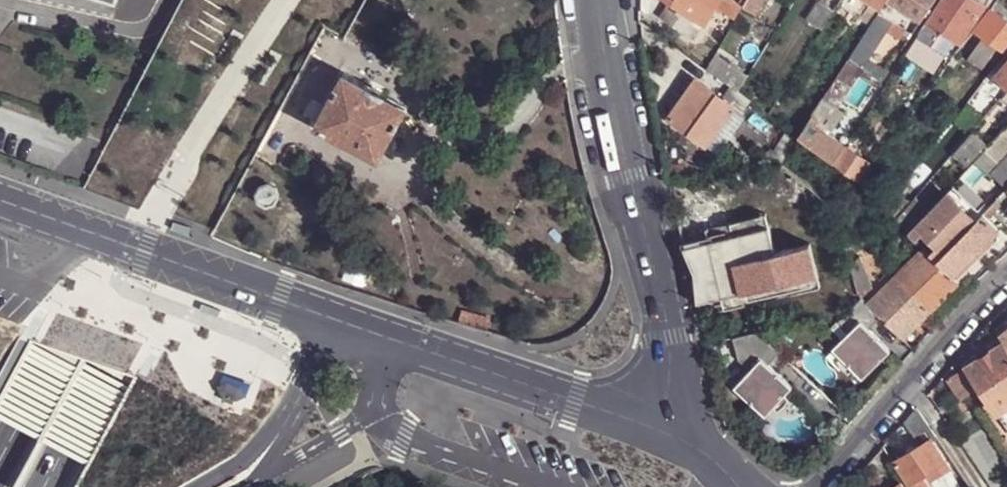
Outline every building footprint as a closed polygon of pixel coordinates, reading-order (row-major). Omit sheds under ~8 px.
[(667,2),(659,15),(691,36),(715,0),(664,0),(667,2)] [(736,0),(725,0),(721,8),(734,18),(742,4),(736,0)] [(743,5),(754,12),(761,0),(746,0),(743,5)] [(837,3),(847,9),(853,0),(839,0),(837,3)] [(881,7),(870,0),(859,17),(870,24),(878,11),(881,7)] [(878,11),(892,20),(904,28),(911,33),(920,19),(889,0),(885,0),(881,7),(878,11)] [(920,19),(933,0),(889,0),(920,19)] [(927,20),(934,26),(957,41),(971,25),(984,5),(976,0),(940,0),(927,20)] [(825,5),(819,1),(809,16),(823,25),(833,10),(825,5)] [(990,10),(976,28),(981,32),(995,42),(1006,51),(1006,21),(990,10)] [(892,20),(878,11),(870,24),(869,24),(882,33),(888,25),(892,20)] [(720,44),(731,26),(719,19),(708,37),(720,44)] [(904,28),(892,20),(888,25),(891,27),(902,33),(904,28)] [(927,20),(918,33),(925,38),(934,26),(927,20)] [(882,33),(869,24),(848,58),(862,66),(866,59),(882,33)] [(873,62),(887,72),(888,69),(871,58),(891,27),(888,25),(882,33),(866,59),(871,63),(873,62)] [(995,42),(981,32),(968,51),(981,61),(995,42)] [(745,77),(714,54),(705,68),(729,87),(736,91),(745,77)] [(862,66),(848,58),(822,98),(835,106),(850,83),(862,66)] [(881,80),(887,72),(873,62),(871,63),(866,59),(862,66),(881,80)] [(995,77),(1006,86),(1006,61),(995,77)] [(881,80),(862,66),(850,83),(854,85),(865,93),(870,96),(881,80)] [(375,159),(406,105),(343,72),(315,126),(375,159)] [(695,79),(667,116),(704,143),(732,106),(721,98),(695,79)] [(736,91),(729,87),(721,98),(732,106),(739,112),(748,100),(736,91)] [(797,137),(834,164),(846,145),(828,133),(839,117),(842,111),(835,106),(822,98),(797,137)] [(704,143),(712,149),(739,112),(732,106),(704,143)] [(994,138),(1006,151),(1006,124),(994,138)] [(797,137),(786,128),(770,150),(783,159),(788,151),(790,147),(797,137)] [(972,131),(951,155),(966,168),(988,145),(972,131)] [(1006,151),(994,138),(988,145),(966,168),(983,183),(1006,157),(1006,151)] [(868,162),(846,145),(834,164),(856,180),(868,162)] [(783,159),(770,150),(764,153),(771,165),(781,163),(783,159)] [(983,183),(997,196),(999,194),(1006,188),(1006,187),(1006,157),(983,183)] [(752,159),(747,161),(749,168),(756,167),(752,159)] [(894,194),(870,171),(860,183),(884,206),(894,194)] [(277,186),(268,180),(260,183),(255,191),(259,201),(267,205),(275,202),(279,194),(277,186)] [(936,184),(922,199),(931,207),(946,191),(936,184)] [(894,194),(906,207),(912,200),(900,187),(894,194)] [(975,219),(946,191),(931,207),(929,209),(920,220),(908,232),(915,238),(923,231),(937,245),(930,253),(935,258),(975,219)] [(906,207),(894,194),(884,206),(896,219),(906,207)] [(990,205),(995,211),(1006,201),(999,194),(997,196),(990,205)] [(912,200),(906,207),(920,220),(929,209),(915,197),(912,200)] [(920,220),(906,207),(896,219),(908,232),(920,220)] [(975,219),(935,258),(952,275),(998,228),(982,212),(975,219)] [(697,302),(739,291),(732,262),(775,250),(767,224),(683,246),(694,271),(697,302)] [(816,272),(808,241),(775,250),(732,262),(739,291),(741,291),(816,272)] [(897,275),(930,309),(958,281),(952,275),(935,258),(930,253),(925,248),(897,275)] [(858,258),(849,265),(856,285),(858,293),(869,304),(876,297),(866,287),(858,258)] [(930,309),(897,275),(876,297),(869,304),(897,331),(903,336),(930,309)] [(860,297),(838,320),(850,331),(834,348),(864,377),(892,348),(870,327),(880,316),(860,297)] [(763,327),(732,336),(738,358),(749,368),(733,386),(764,414),(791,384),(768,363),(779,351),(769,342),(763,327)] [(1005,341),(1003,336),(967,359),(969,363),(1005,341)] [(968,364),(969,365),(985,390),(998,411),(1006,405),(1006,343),(1005,341),(969,363),(968,364)] [(985,390),(969,365),(946,380),(962,405),(985,390)] [(223,372),(219,383),(221,392),(236,398),(246,396),(250,383),(223,372)] [(1006,424),(1006,405),(998,411),(1006,424)] [(905,421),(920,444),(931,437),(932,438),(936,436),(917,407),(905,421)] [(948,465),(932,438),(931,437),(920,444),(895,460),(911,486),(934,486),(928,477),(948,465)]
